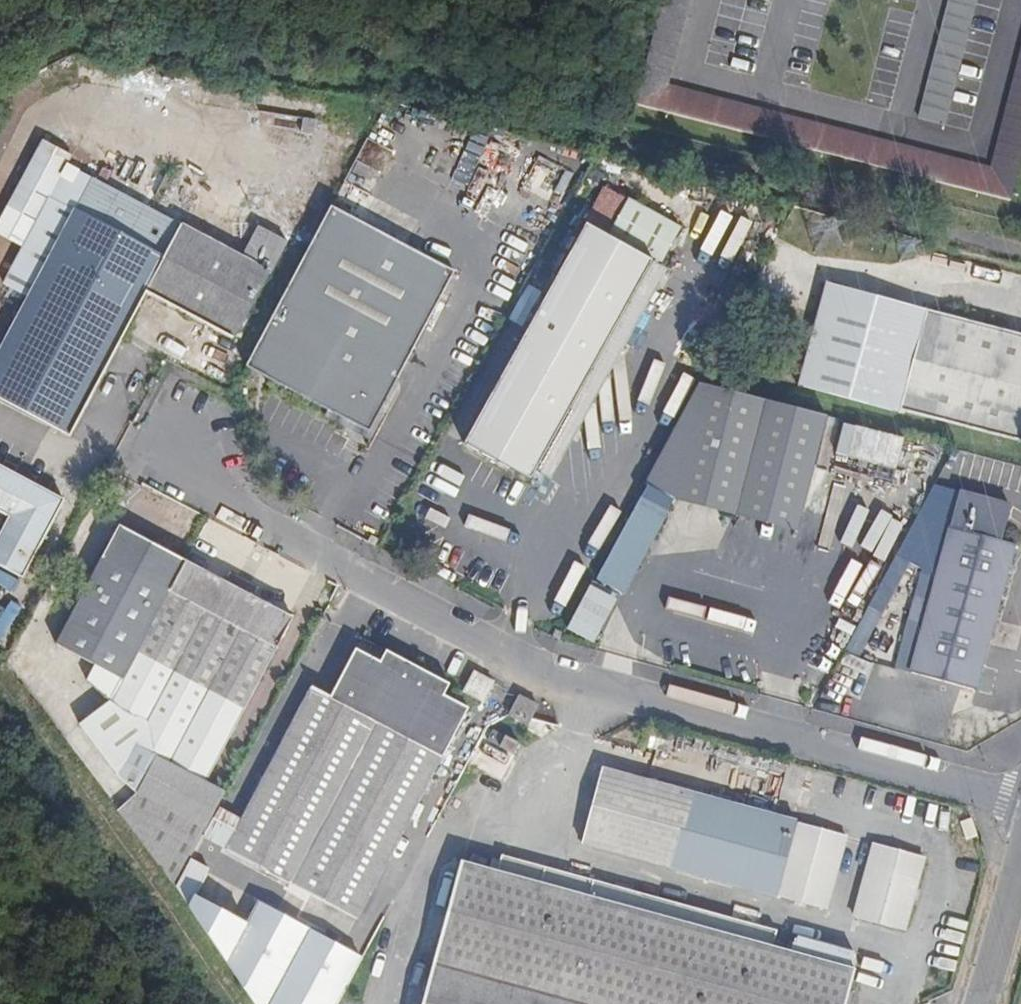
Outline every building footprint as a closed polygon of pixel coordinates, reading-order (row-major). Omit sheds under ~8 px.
[(991,167),(672,84),(694,0),(665,0),(637,108),(1015,201),(1020,180),(1020,51),(991,167)] [(918,121),(948,129),(981,0),(950,0),(918,121)] [(503,154),(445,124),(435,143),(493,174),(503,154)] [(267,272),(267,271),(244,260),(148,209),(132,242),(93,221),(109,188),(92,180),(80,203),(35,287),(32,291),(122,337),(146,293),(233,338),(267,272)] [(132,242),(148,209),(109,188),(93,221),(132,242)] [(35,287),(80,203),(54,190),(10,274),(35,287)] [(681,230),(628,201),(608,236),(661,266),(681,230)] [(377,427),(459,273),(354,217),(343,211),(260,365),(377,427)] [(573,406),(621,319),(653,263),(585,226),(464,444),(530,481),(535,473),(573,406)] [(271,274),(287,244),(259,230),(244,260),(267,271),(267,272),(271,274)] [(550,481),(667,271),(653,263),(621,319),(573,406),(535,473),(550,481)] [(799,385),(900,411),(927,311),(825,285),(799,385)] [(122,337),(32,291),(0,353),(0,399),(70,435),(122,337)] [(927,311),(900,411),(910,414),(1020,442),(1020,335),(927,311)] [(699,384),(591,583),(619,598),(632,575),(628,573),(641,548),(650,553),(666,524),(661,521),(672,501),(662,495),(672,477),(745,496),(768,402),(699,384)] [(837,419),(768,402),(745,496),(672,477),(662,495),(672,501),(661,521),(666,524),(650,553),(641,548),(628,573),(632,575),(619,598),(625,602),(682,500),(809,532),(837,419)] [(0,467),(0,513),(9,518),(0,535),(0,567),(22,578),(63,500),(0,467)] [(949,528),(959,494),(933,486),(916,518),(937,524),(949,528)] [(975,691),(1015,547),(999,542),(1009,507),(959,494),(949,528),(937,524),(896,668),(910,672),(975,691)] [(224,792),(206,783),(245,710),(293,619),(253,598),(224,583),(185,562),(119,527),(55,645),(94,666),(84,684),(109,704),(118,709),(140,720),(145,723),(151,753),(134,744),(116,776),(127,788),(204,829),(224,792)] [(258,589),(228,574),(224,583),(253,598),(258,589)] [(615,603),(588,589),(566,630),(593,643),(615,603)] [(865,639),(884,605),(872,599),(854,633),(865,639)] [(356,919),(467,709),(444,698),(449,685),(385,653),(380,664),(355,652),(331,699),(311,688),(225,850),(356,919)] [(496,710),(507,691),(474,675),(463,697),(495,712),(496,710)] [(527,727),(537,707),(507,691),(496,710),(527,727)] [(519,743),(487,726),(463,771),(495,788),(519,743)] [(678,735),(654,728),(649,748),(673,754),(678,735)] [(844,836),(602,770),(582,843),(824,910),(844,836)] [(923,858),(876,845),(855,918),(903,931),(923,858)] [(776,931),(545,869),(541,885),(461,863),(448,910),(438,907),(432,924),(444,927),(423,1003),(844,1003),(853,969),(791,953),(772,947),(776,931)] [(258,902),(246,924),(195,896),(189,908),(255,1003),(337,1003),(362,958),(258,902)] [(853,951),(796,935),(791,951),(849,967),(853,951)]
